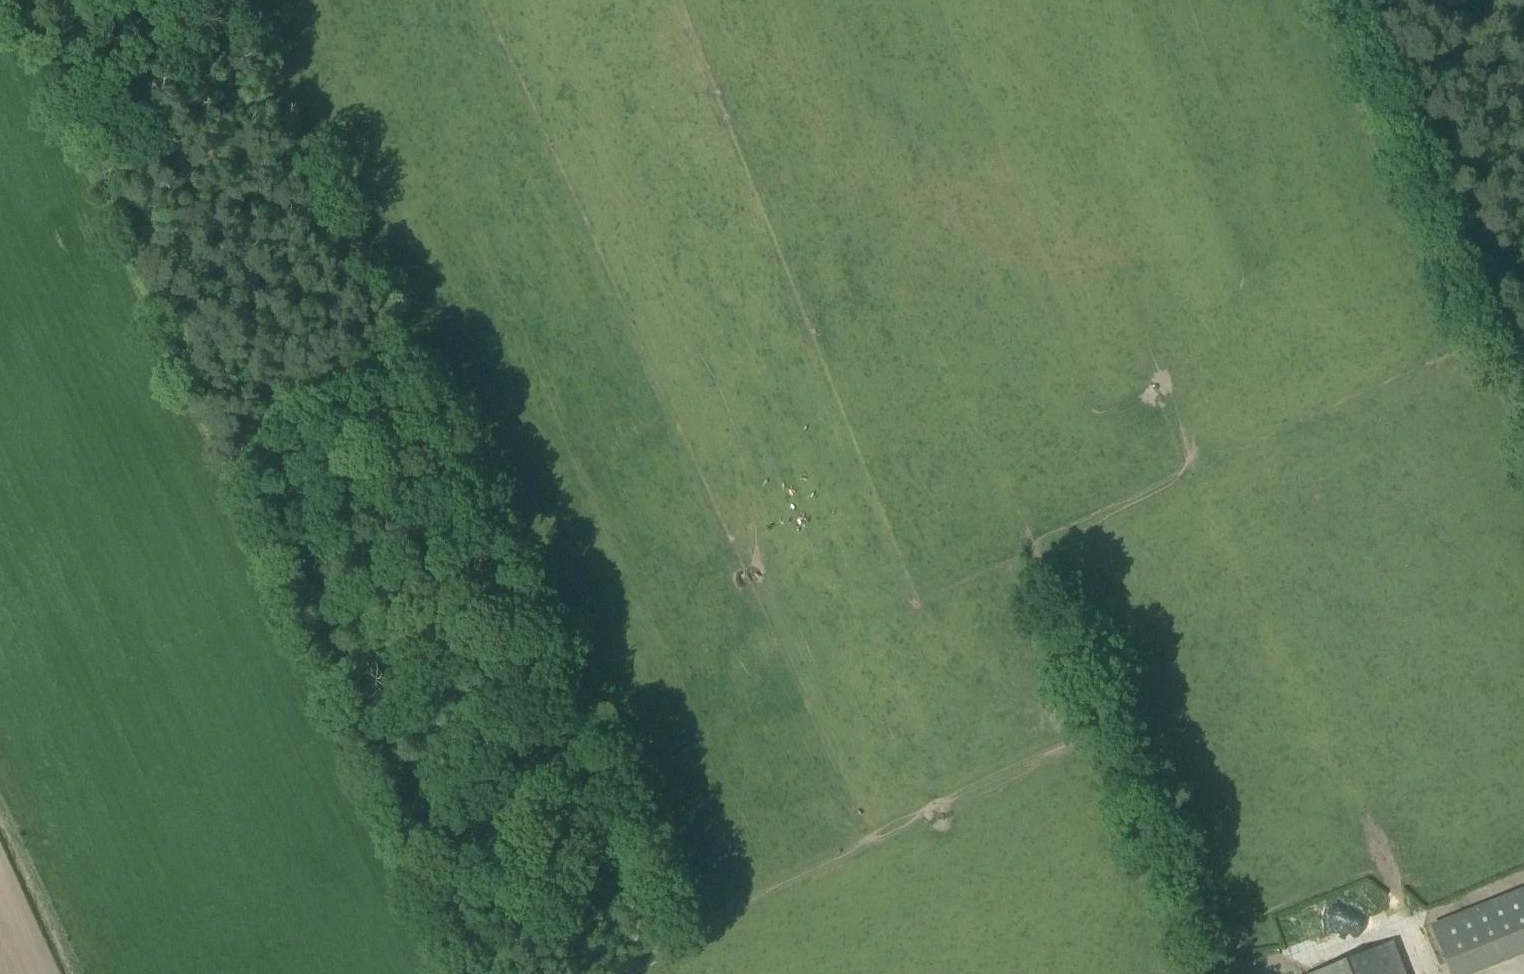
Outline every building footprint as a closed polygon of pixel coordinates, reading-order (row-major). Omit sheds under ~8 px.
[(1429,926),(1448,973),(1477,973),(1523,955),(1523,888),(1429,926)] [(1312,973),(1405,973),(1392,942),(1312,973)]
